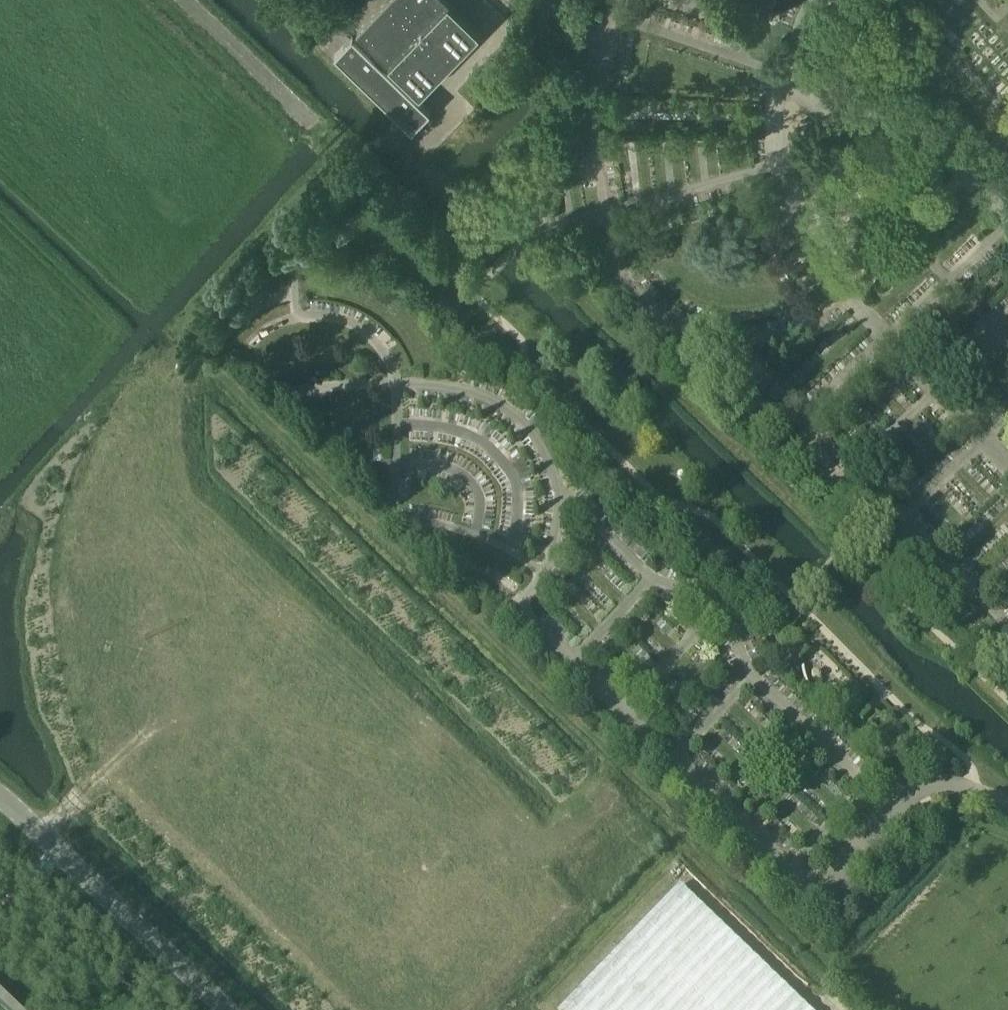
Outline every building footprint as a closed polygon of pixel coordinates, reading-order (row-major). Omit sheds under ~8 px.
[(450,2),(451,1),(450,0),(386,0),(357,31),(390,63),(391,63),(421,92),(480,31),(450,2)] [(431,110),(353,35),(335,54),(412,129),(431,110)] [(570,780),(448,907),(555,1009),(809,1009),(570,780)]
